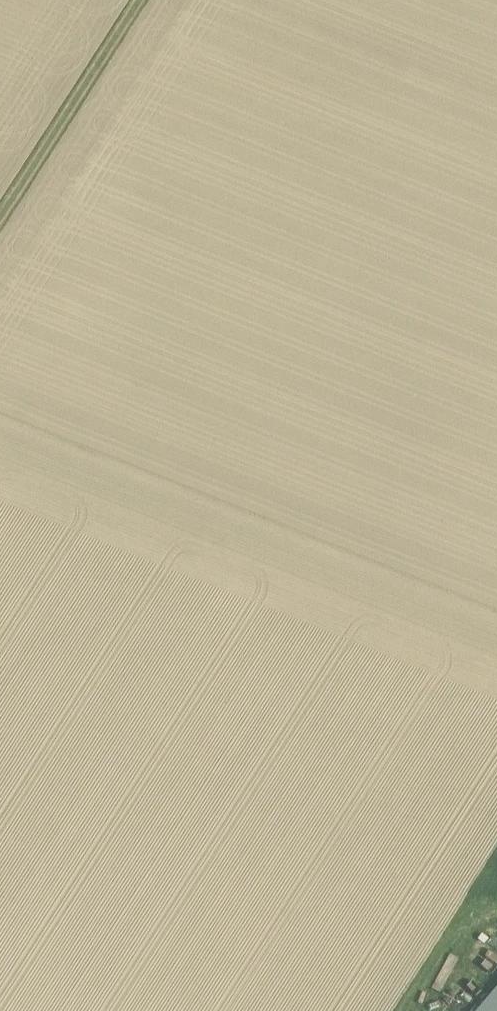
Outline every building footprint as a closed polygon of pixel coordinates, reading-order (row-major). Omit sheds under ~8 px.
[(479,1010),(496,1010),(496,989),(479,1010)]
